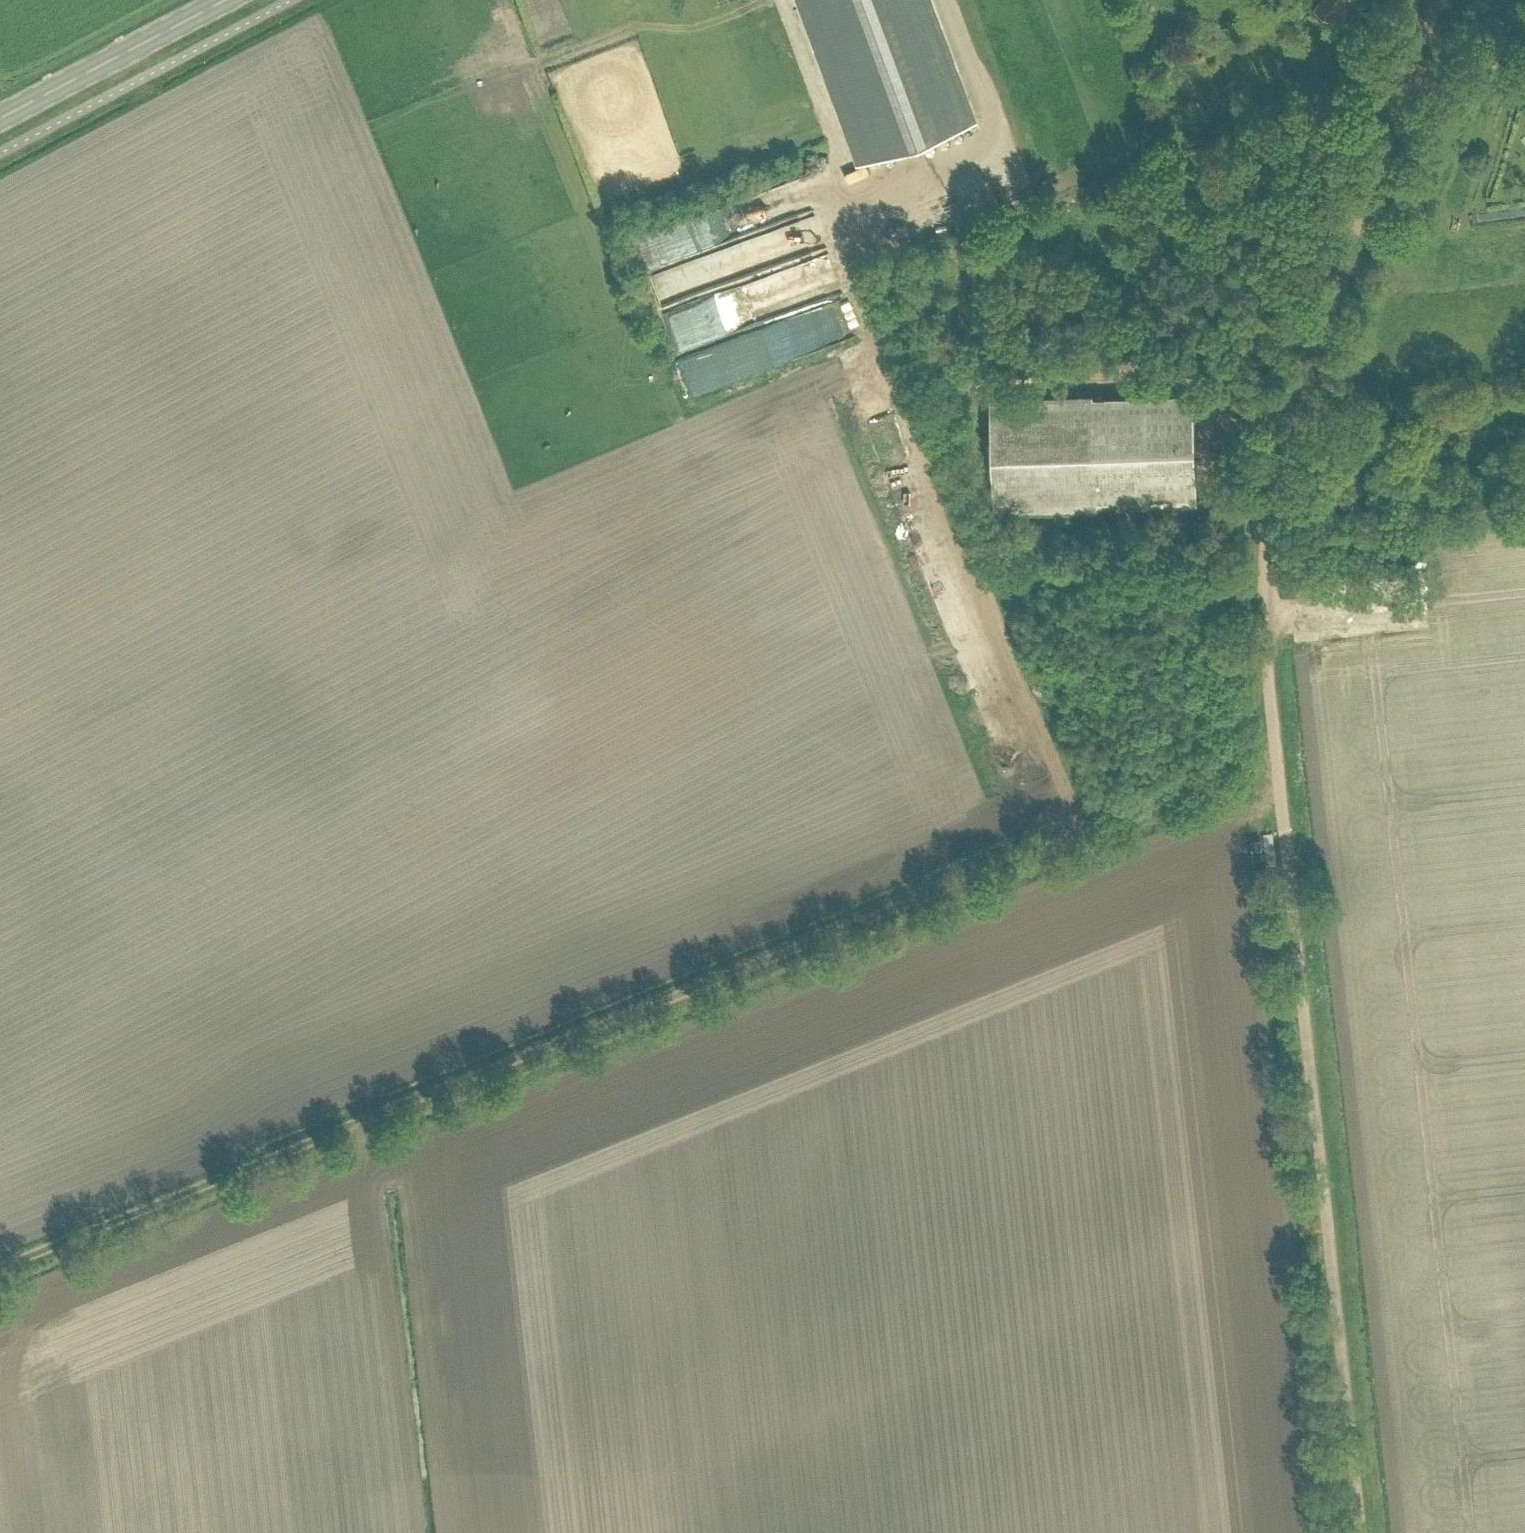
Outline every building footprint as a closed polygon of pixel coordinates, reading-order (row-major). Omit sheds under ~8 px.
[(861,161),(974,119),(930,0),(802,0),(861,161)] [(1314,7),(1336,22),(1350,0),(1319,0),(1314,7)] [(825,217),(765,229),(773,271),(833,258),(825,217)] [(687,364),(697,394),(726,385),(716,355),(687,364)] [(1198,501),(1194,392),(991,400),(995,509),(1198,501)]
